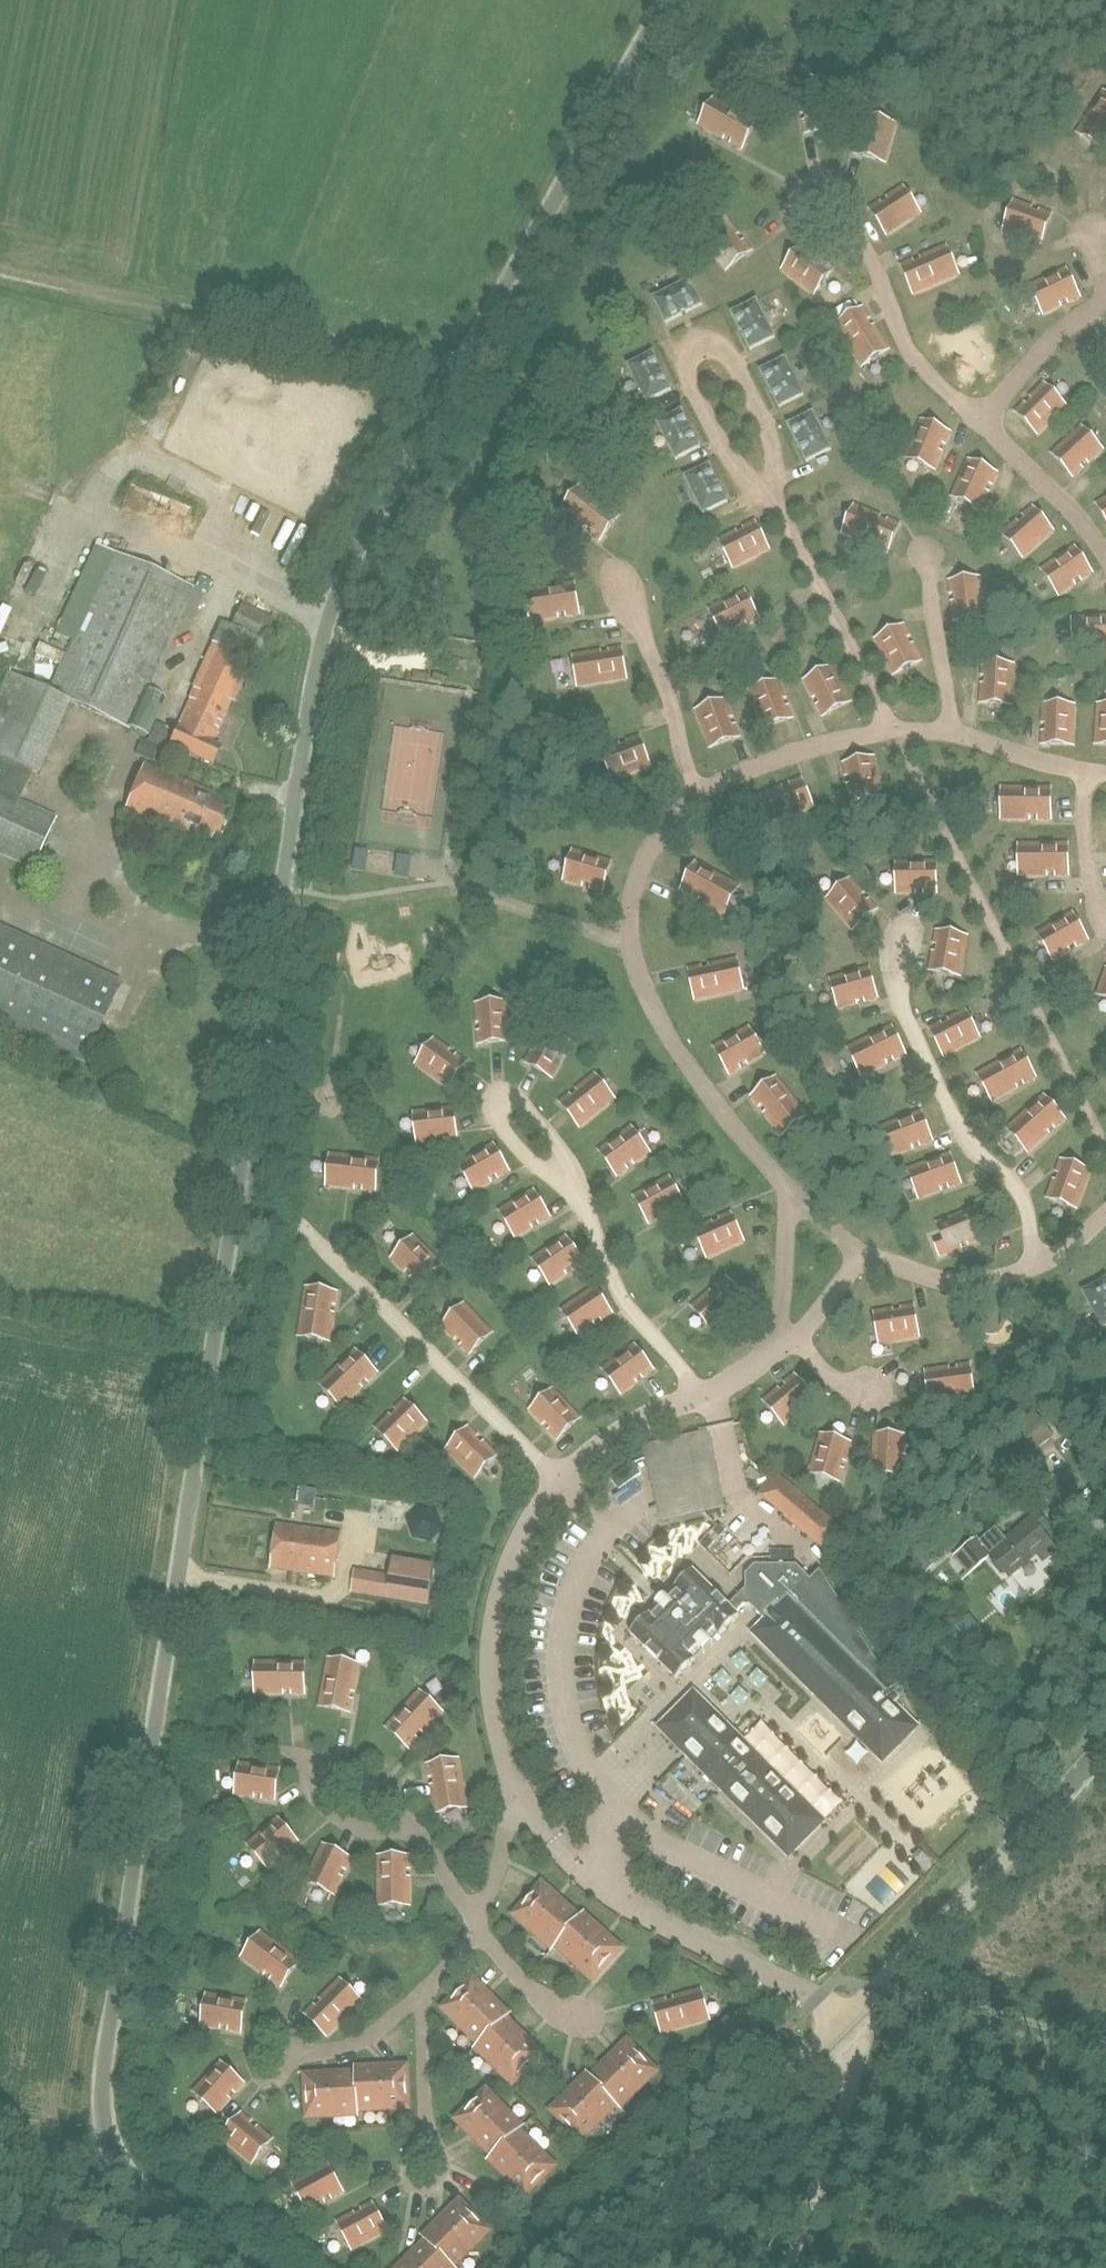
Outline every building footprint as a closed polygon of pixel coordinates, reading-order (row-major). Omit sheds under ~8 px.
[(1103,93),(1079,132),(1105,149),(1105,95),(1103,93)] [(742,150),(759,121),(714,96),(698,125),(742,150)] [(887,164),(898,124),(864,115),(854,155),(887,164)] [(887,235),(921,214),(904,186),(870,207),(887,235)] [(1041,243),(1051,213),(1015,201),(1005,231),(1041,243)] [(726,268),(750,250),(723,214),(699,233),(726,268)] [(814,293),(833,268),(803,246),(785,271),(814,293)] [(916,293),(958,276),(946,247),(904,263),(916,293)] [(1045,313),(1079,297),(1066,269),(1032,285),(1045,313)] [(667,322),(701,305),(689,281),(655,298),(667,322)] [(750,349),(774,337),(757,302),(733,313),(750,349)] [(862,364),(889,348),(866,309),(838,326),(862,364)] [(647,401),(670,390),(653,354),(629,366),(647,401)] [(779,408),(803,396),(785,360),(761,372),(779,408)] [(1040,434),(1067,406),(1043,383),(1016,411),(1040,434)] [(658,410),(662,419),(687,407),(683,398),(658,410)] [(677,459),(700,447),(683,412),(659,423),(677,459)] [(806,461),(830,449),(812,413),(789,425),(806,461)] [(935,469),(951,432),(921,419),(905,456),(935,469)] [(1076,477),(1104,450),(1080,426),(1053,453),(1076,477)] [(983,508),(998,473),(968,460),(953,495),(983,508)] [(843,461),(819,472),(823,480),(847,470),(843,461)] [(704,513),(728,501),(710,465),(687,477),(704,513)] [(601,543),(621,516),(581,485),(560,511),(583,529),(585,526),(591,532),(589,534),(601,543)] [(191,538),(200,513),(145,493),(138,511),(168,522),(166,529),(191,538)] [(886,553),(899,524),(857,506),(845,535),(886,553)] [(1025,557),(1053,531),(1031,507),(1004,532),(1025,557)] [(736,567),(769,550),(754,523),(722,540),(736,567)] [(1062,596),(1093,574),(1073,547),(1043,568),(1062,596)] [(83,622),(61,685),(100,698),(103,690),(139,702),(141,696),(115,688),(122,668),(161,682),(195,584),(97,550),(73,618),(83,622)] [(954,620),(987,616),(982,579),(949,583),(954,620)] [(580,616),(575,582),(524,590),(529,624),(558,619),(558,615),(565,614),(566,618),(580,616)] [(748,626),(759,621),(744,590),(707,609),(722,640),(741,631),(740,627),(746,624),(748,626)] [(231,626),(223,622),(215,641),(235,650),(251,656),(257,642),(260,644),(272,620),(241,604),(231,626)] [(1105,648),(1105,616),(1074,618),(1075,650),(1105,648)] [(23,648),(38,653),(49,623),(34,618),(23,648)] [(911,645),(908,639),(910,638),(904,624),(874,640),(893,676),(923,661),(914,643),(911,645)] [(211,764),(220,746),(211,742),(248,658),(214,643),(168,745),(211,764)] [(628,681),(623,647),(608,649),(609,653),(601,654),(601,651),(572,655),(577,689),(628,681)] [(1014,703),(1016,665),(984,663),(982,702),(1014,703)] [(823,715),(852,700),(834,666),(806,681),(823,715)] [(7,722),(0,720),(0,752),(47,768),(74,694),(24,676),(7,722)] [(764,728),(796,716),(782,681),(751,693),(764,728)] [(146,689),(129,727),(147,736),(165,698),(146,689)] [(711,748),(741,736),(728,700),(697,711),(711,748)] [(1075,744),(1076,706),(1044,705),(1043,743),(1075,744)] [(1098,705),(1096,744),(1105,744),(1105,705),(1098,705)] [(156,723),(147,741),(160,747),(163,748),(171,730),(156,723)] [(448,827),(454,740),(404,736),(398,824),(448,827)] [(614,780),(651,767),(639,736),(603,749),(614,780)] [(143,739),(136,754),(153,762),(160,747),(147,741),(143,739)] [(851,802),(884,795),(877,758),(844,765),(851,802)] [(189,784),(146,766),(127,811),(170,829),(189,784)] [(770,827),(815,808),(803,779),(758,798),(770,827)] [(170,829),(210,844),(214,834),(220,837),(230,812),(224,810),(229,799),(189,784),(170,829)] [(61,811),(0,787),(0,850),(39,866),(61,811)] [(1051,820),(1052,788),(1000,787),(1000,819),(1051,820)] [(1020,877),(1068,876),(1067,843),(1020,844),(1020,877)] [(603,892),(612,861),(574,850),(565,881),(603,892)] [(935,893),(935,861),(897,861),(897,893),(935,893)] [(723,914),(739,885),(698,862),(682,891),(723,914)] [(851,928),(877,908),(854,879),(828,900),(851,928)] [(1056,960),(1089,940),(1073,912),(1039,932),(1056,960)] [(114,967),(0,927),(0,1005),(90,1036),(114,967)] [(962,976),(969,937),(937,932),(930,971),(962,976)] [(697,1000),(744,990),(737,958),(690,968),(697,1000)] [(841,1010),(879,999),(870,968),(832,978),(841,1010)] [(480,1042),(513,1039),(510,1003),(477,1006),(480,1042)] [(946,1058),(982,1039),(966,1009),(930,1029),(946,1058)] [(864,1076),(906,1056),(892,1026),(850,1047),(864,1076)] [(731,1076),(766,1055),(749,1027),(714,1047),(731,1076)] [(555,1078),(574,1043),(547,1028),(527,1062),(555,1078)] [(449,1088),(469,1062),(437,1039),(417,1065),(449,1088)] [(995,1101),(1037,1078),(1021,1050),(979,1073),(995,1101)] [(782,1135),(809,1115),(778,1077),(752,1097),(782,1135)] [(582,1127),(612,1103),(592,1079),(562,1103),(582,1127)] [(1032,1153),(1067,1120),(1044,1096),(1009,1128),(1032,1153)] [(418,1145),(457,1141),(453,1108),(415,1112),(418,1145)] [(888,1159),(933,1142),(922,1111),(877,1128),(888,1159)] [(620,1177),(652,1154),(632,1127),(601,1150),(620,1177)] [(477,1192),(511,1172),(494,1144),(460,1164),(477,1192)] [(375,1191),(379,1159),(331,1154),(328,1186),(375,1191)] [(920,1199),(962,1184),(950,1154),(909,1169),(920,1199)] [(1078,1208),(1091,1172),(1061,1161),(1048,1197),(1078,1208)] [(650,1224),(685,1206),(669,1177),(635,1195),(650,1224)] [(517,1238),(551,1217),(534,1190),(500,1211),(517,1238)] [(969,1246),(988,1238),(976,1206),(936,1222),(945,1243),(934,1247),(939,1258),(962,1250),(960,1246),(968,1243),(969,1246)] [(709,1259),(744,1244),(731,1213),(696,1229),(709,1259)] [(552,1286),(585,1262),(566,1236),(533,1259),(552,1286)] [(420,1287),(442,1264),(415,1237),(392,1260),(420,1287)] [(719,1327),(748,1302),(726,1277),(697,1302),(719,1327)] [(1105,1327),(1105,1281),(1085,1292),(1103,1328),(1105,1327)] [(583,1338),(615,1315),(595,1288),(563,1310),(583,1338)] [(331,1340),(338,1294),(306,1289),(299,1335),(331,1340)] [(469,1354),(492,1332),(466,1304),(442,1327),(469,1354)] [(879,1344),(917,1338),(912,1306),(874,1312),(879,1344)] [(623,1395),(652,1370),(631,1345),(602,1370),(623,1395)] [(343,1407),(377,1374),(355,1350),(321,1383),(343,1407)] [(931,1402),(975,1396),(971,1364),(927,1370),(931,1402)] [(787,1425),(816,1400),(795,1376),(766,1401),(787,1425)] [(557,1439),(580,1417),(554,1389),(531,1411),(557,1439)] [(399,1450),(427,1423),(404,1400),(377,1427),(399,1450)] [(475,1477),(497,1454),(470,1427),(447,1450),(475,1477)] [(841,1480),(852,1443),(821,1434),(810,1471),(841,1480)] [(906,1475),(908,1437),(875,1435),(874,1474),(906,1475)] [(663,1518),(727,1510),(717,1436),(654,1444),(663,1518)] [(832,1554),(850,1534),(776,1473),(759,1493),(832,1554)] [(390,1526),(415,1515),(408,1499),(383,1510),(390,1526)] [(1043,1563),(1057,1552),(1043,1533),(1048,1529),(1036,1514),(988,1552),(994,1560),(994,1561),(1008,1579),(1037,1556),(1043,1563)] [(335,1577),(341,1533),(277,1524),(271,1568),(335,1577)] [(390,1543),(414,1541),(413,1527),(389,1529),(390,1543)] [(967,1574),(969,1572),(989,1556),(975,1539),(955,1555),(953,1557),(967,1574)] [(432,1583),(434,1567),(394,1560),(391,1576),(356,1570),(352,1592),(428,1605),(432,1583)] [(810,1578),(796,1565),(755,1565),(746,1574),(746,1589),(730,1604),(694,1570),(630,1633),(675,1678),(695,1659),(691,1655),(716,1630),(720,1633),(740,1615),(738,1612),(744,1606),(751,1606),(764,1619),(754,1628),(884,1756),(913,1727),(892,1706),(900,1698),(820,1569),(810,1578)] [(983,1631),(970,1615),(955,1628),(968,1643),(983,1631)] [(351,1712),(360,1665),(328,1659),(319,1706),(351,1712)] [(304,1694),(304,1662),(257,1661),(257,1694),(304,1694)] [(411,1748),(442,1713),(419,1691),(387,1726),(411,1748)] [(790,1852),(820,1821),(694,1696),(663,1727),(790,1852)] [(836,1771),(855,1751),(832,1729),(813,1749),(836,1771)] [(436,1812),(468,1806),(459,1760),(428,1766),(436,1812)] [(274,1800),(279,1768),(232,1761),(228,1793),(274,1800)] [(696,1811),(704,1803),(690,1791),(683,1799),(696,1811)] [(262,1873),(298,1843),(277,1818),(241,1849),(262,1873)] [(331,1902),(352,1859),(323,1845),(302,1887),(331,1902)] [(378,1904),(411,1904),(410,1857),(378,1857),(378,1904)] [(553,1949),(556,1946),(581,1918),(543,1884),(515,1915),(553,1949)] [(584,1914),(581,1918),(556,1946),(593,1979),(620,1947),(584,1914)] [(281,1986),(300,1961),(262,1932),(243,1958),(281,1986)] [(329,2036),(362,2002),(339,1979),(306,2013),(329,2036)] [(506,2018),(507,2018),(510,2015),(473,1979),(443,2008),(480,2044),(506,2018)] [(663,2031),(709,2019),(700,1989),(655,2002),(663,2031)] [(240,2032),(246,2000),(208,1994),(203,2025),(240,2032)] [(542,2054),(507,2018),(506,2018),(480,2044),(480,2045),(477,2048),(512,2083),(542,2054)] [(588,2074),(618,2104),(621,2107),(657,2072),(627,2041),(592,2077),(589,2074),(588,2074)] [(218,2112),(244,2084),(220,2062),(194,2091),(218,2112)] [(356,2068),(358,2110),(407,2108),(405,2066),(356,2068)] [(357,2110),(358,2110),(356,2068),(355,2068),(356,2073),(305,2075),(307,2117),(358,2115),(357,2110)] [(582,2139),(618,2104),(588,2074),(553,2109),(582,2139)] [(490,2159),(520,2129),(519,2129),(522,2126),(493,2096),(463,2125),(492,2155),(489,2158),(490,2159)] [(252,2162),(273,2138),(243,2113),(223,2138),(252,2162)] [(520,2129),(490,2159),(526,2195),(556,2166),(520,2129)] [(309,2211),(343,2192),(328,2164),(294,2182),(309,2211)] [(506,2200),(517,2191),(500,2172),(490,2182),(506,2200)] [(424,2237),(454,2267),(490,2231),(460,2201),(424,2237)] [(355,2250),(389,2232),(373,2204),(339,2222),(355,2250)] [(454,2267),(424,2237),(423,2237),(426,2241),(399,2267),(454,2267),(453,2267),(454,2267)]
